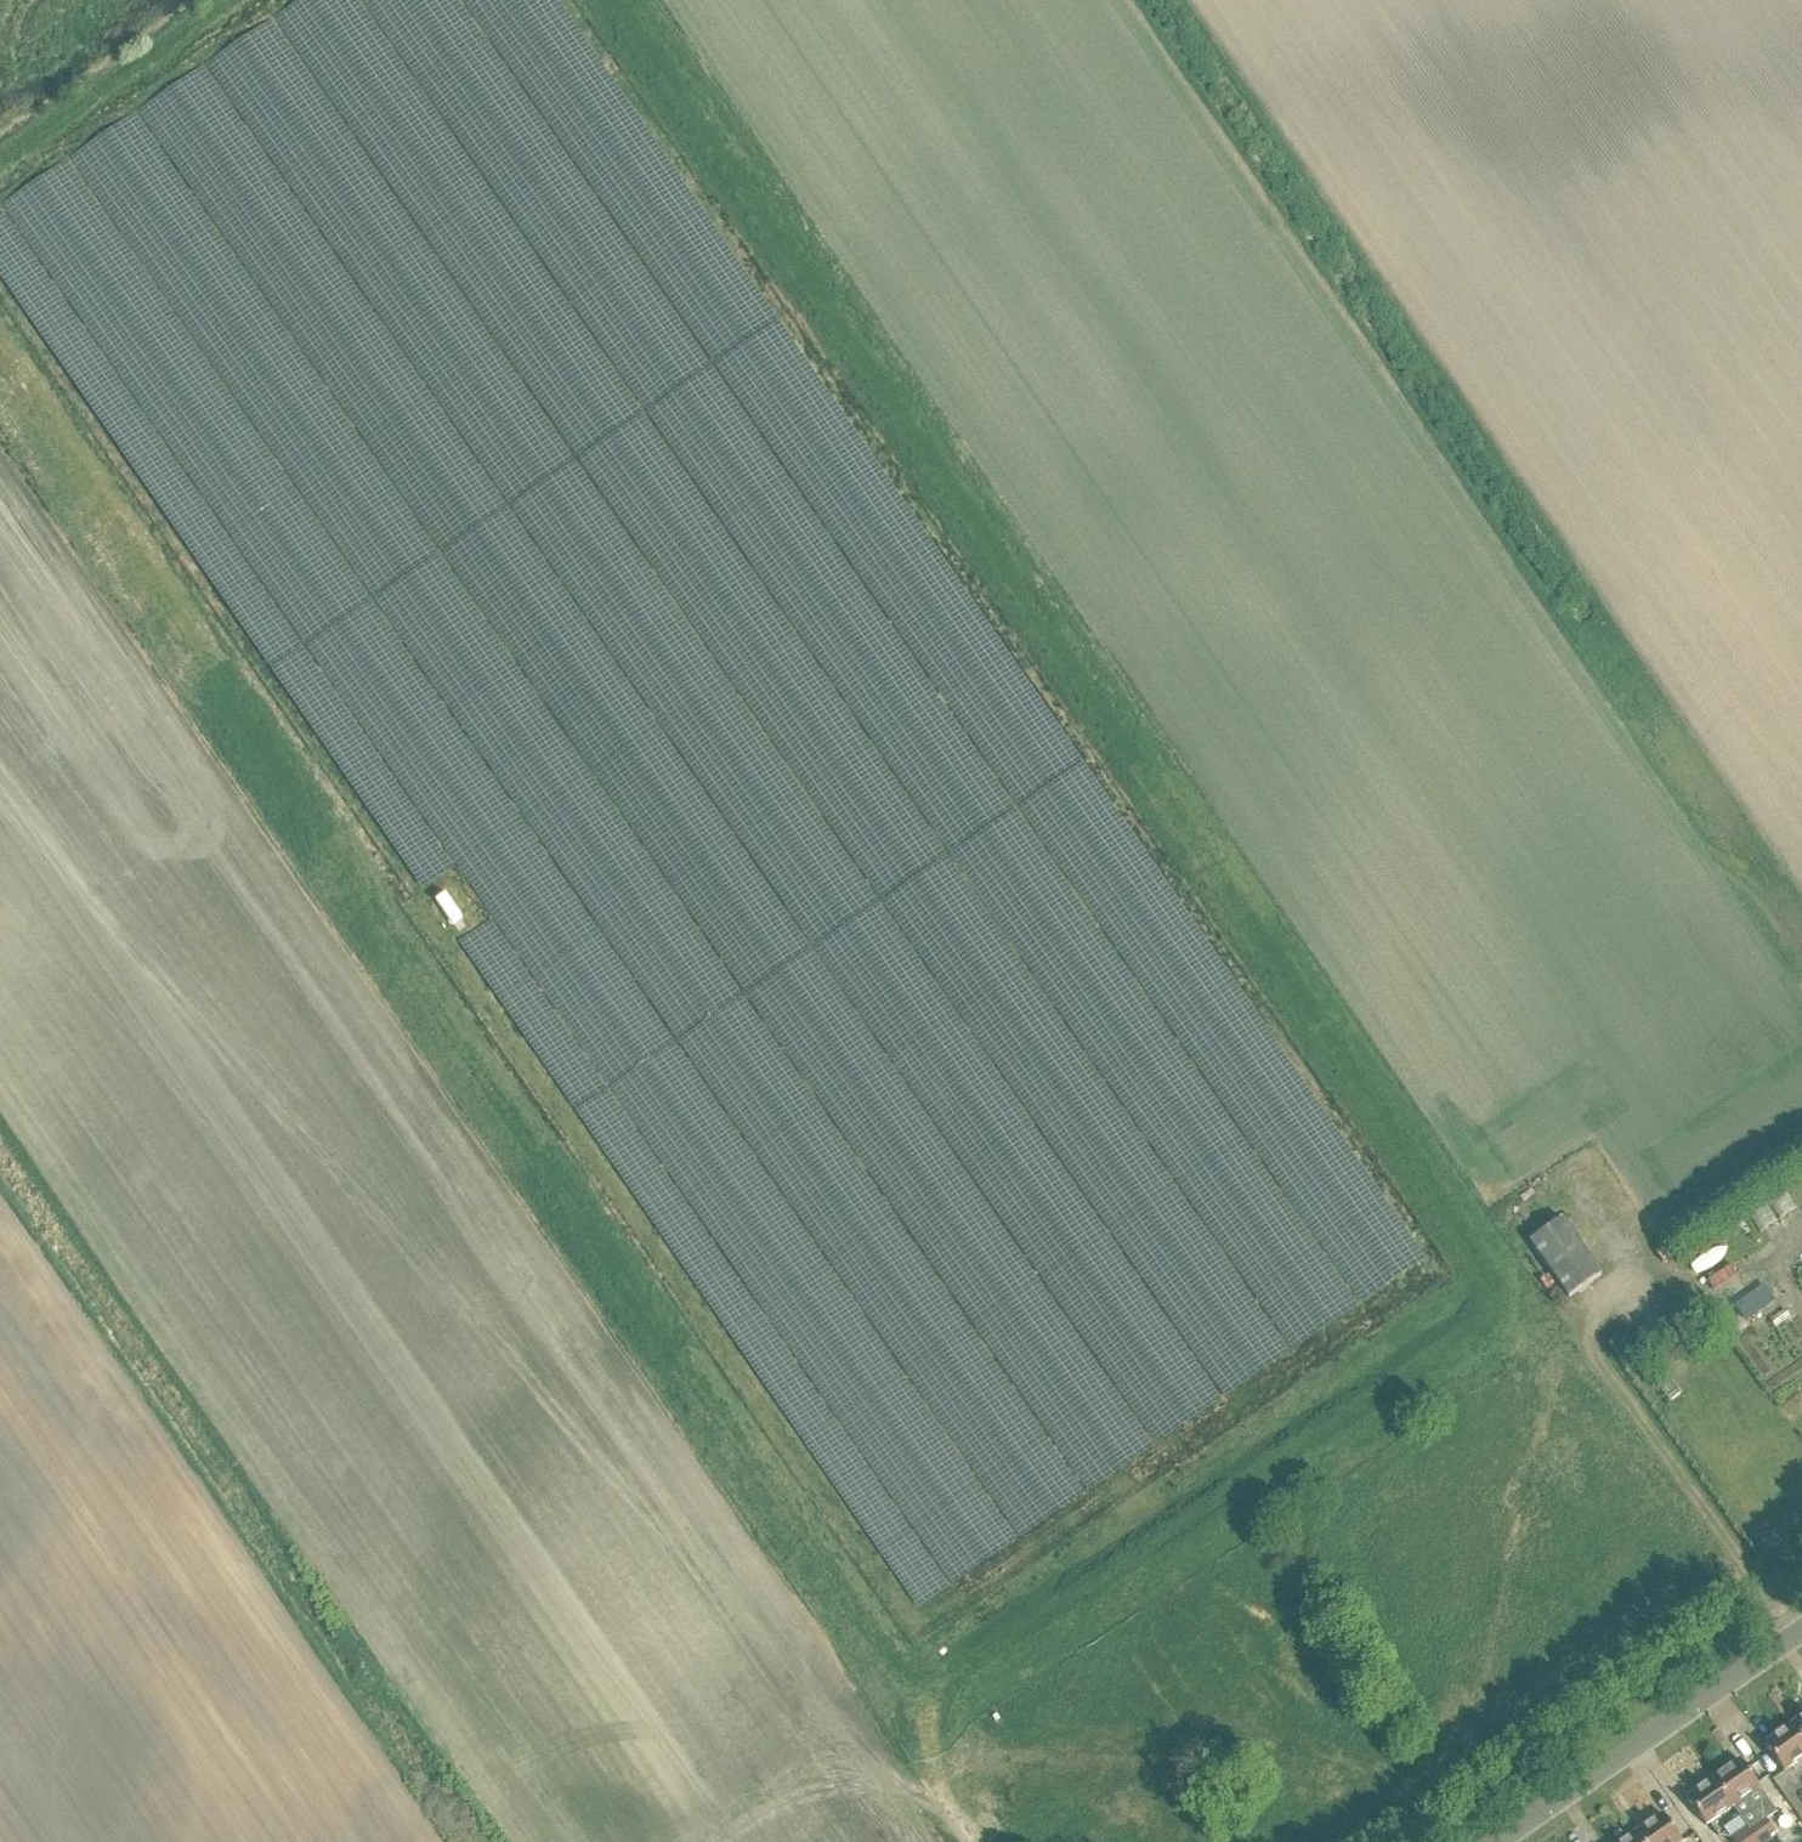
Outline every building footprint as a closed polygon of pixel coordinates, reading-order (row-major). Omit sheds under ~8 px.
[(1563,1220),(1530,1242),(1569,1299),(1602,1277),(1563,1220)] [(1737,1315),(1765,1299),(1755,1281),(1727,1297),(1737,1315)] [(1656,1385),(1666,1403),(1681,1394),(1670,1377),(1656,1385)] [(1801,1742),(1801,1719),(1791,1727),(1801,1742)] [(1784,1774),(1801,1761),(1801,1742),(1791,1727),(1764,1746),(1784,1774)] [(1740,1762),(1713,1781),(1733,1809),(1745,1827),(1761,1815),(1766,1822),(1777,1815),(1760,1790),(1740,1762)] [(1713,1781),(1687,1800),(1706,1828),(1733,1809),(1713,1781)] [(1745,1827),(1756,1841),(1770,1841),(1777,1837),(1766,1822),(1761,1815),(1745,1827)] [(1641,1841),(1681,1841),(1663,1816),(1636,1835),(1641,1841)] [(1729,1839),(1731,1841),(1756,1841),(1745,1827),(1729,1839)]
